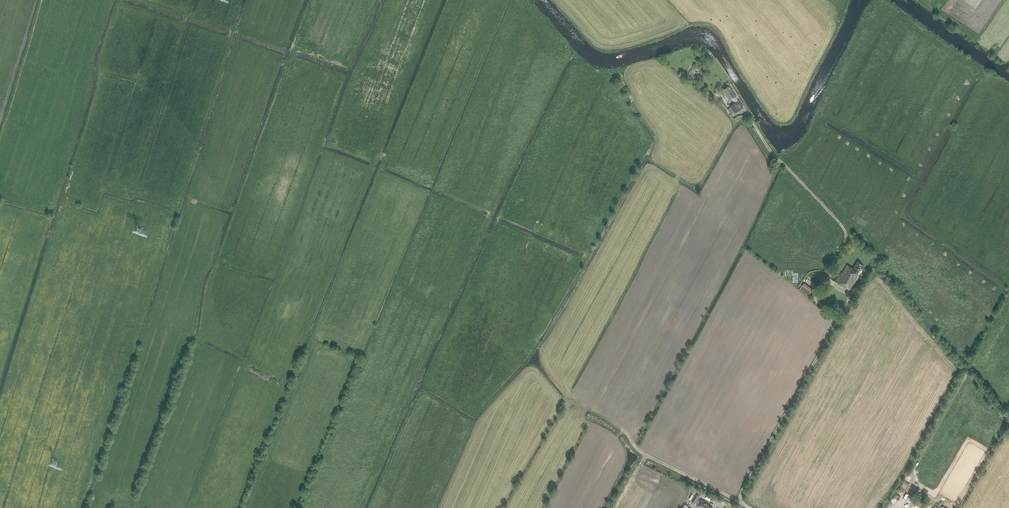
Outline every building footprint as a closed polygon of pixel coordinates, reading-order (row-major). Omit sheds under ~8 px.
[(703,59),(711,53),(708,48),(704,51),(703,50),(699,54),(703,59)] [(727,102),(736,97),(732,89),(731,89),(729,85),(730,84),(729,82),(726,83),(728,86),(722,90),(720,91),(727,102)] [(739,100),(730,107),(734,113),(743,107),(739,100)] [(857,275),(861,268),(862,269),(863,269),(864,267),(864,266),(858,262),(854,269),(848,265),(843,274),(837,270),(832,279),(850,290),(858,276),(857,275)] [(811,290),(802,284),(799,288),(808,294),(811,290)] [(708,504),(708,503),(701,499),(700,501),(698,499),(700,495),(696,493),(691,501),(698,504),(697,506),(700,507),(699,507),(712,507),(708,504)] [(917,498),(914,504),(920,507),(925,507),(927,504),(917,498)]
